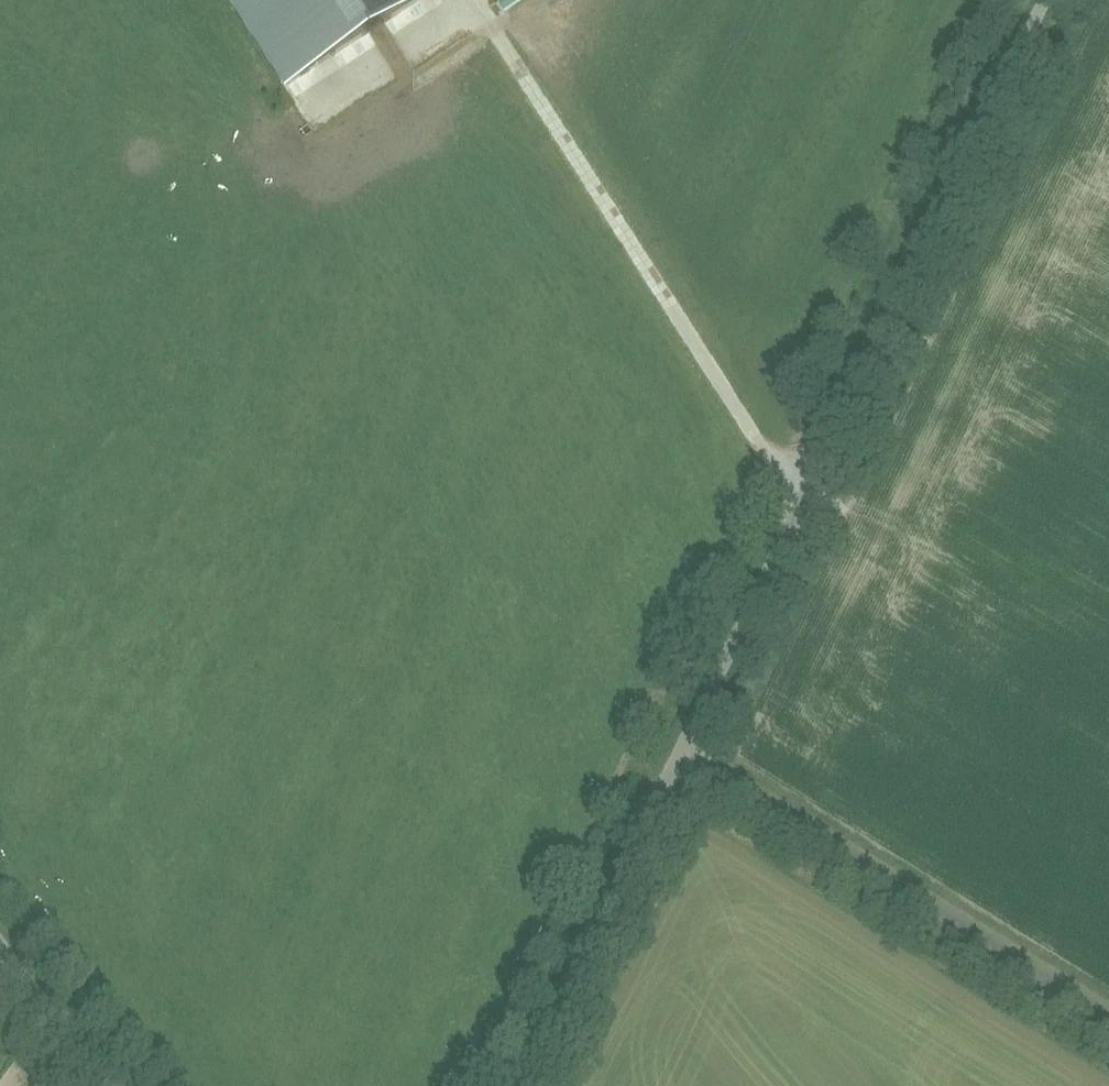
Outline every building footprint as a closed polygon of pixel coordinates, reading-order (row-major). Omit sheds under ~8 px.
[(286,86),(423,0),(231,0),(286,86)]
